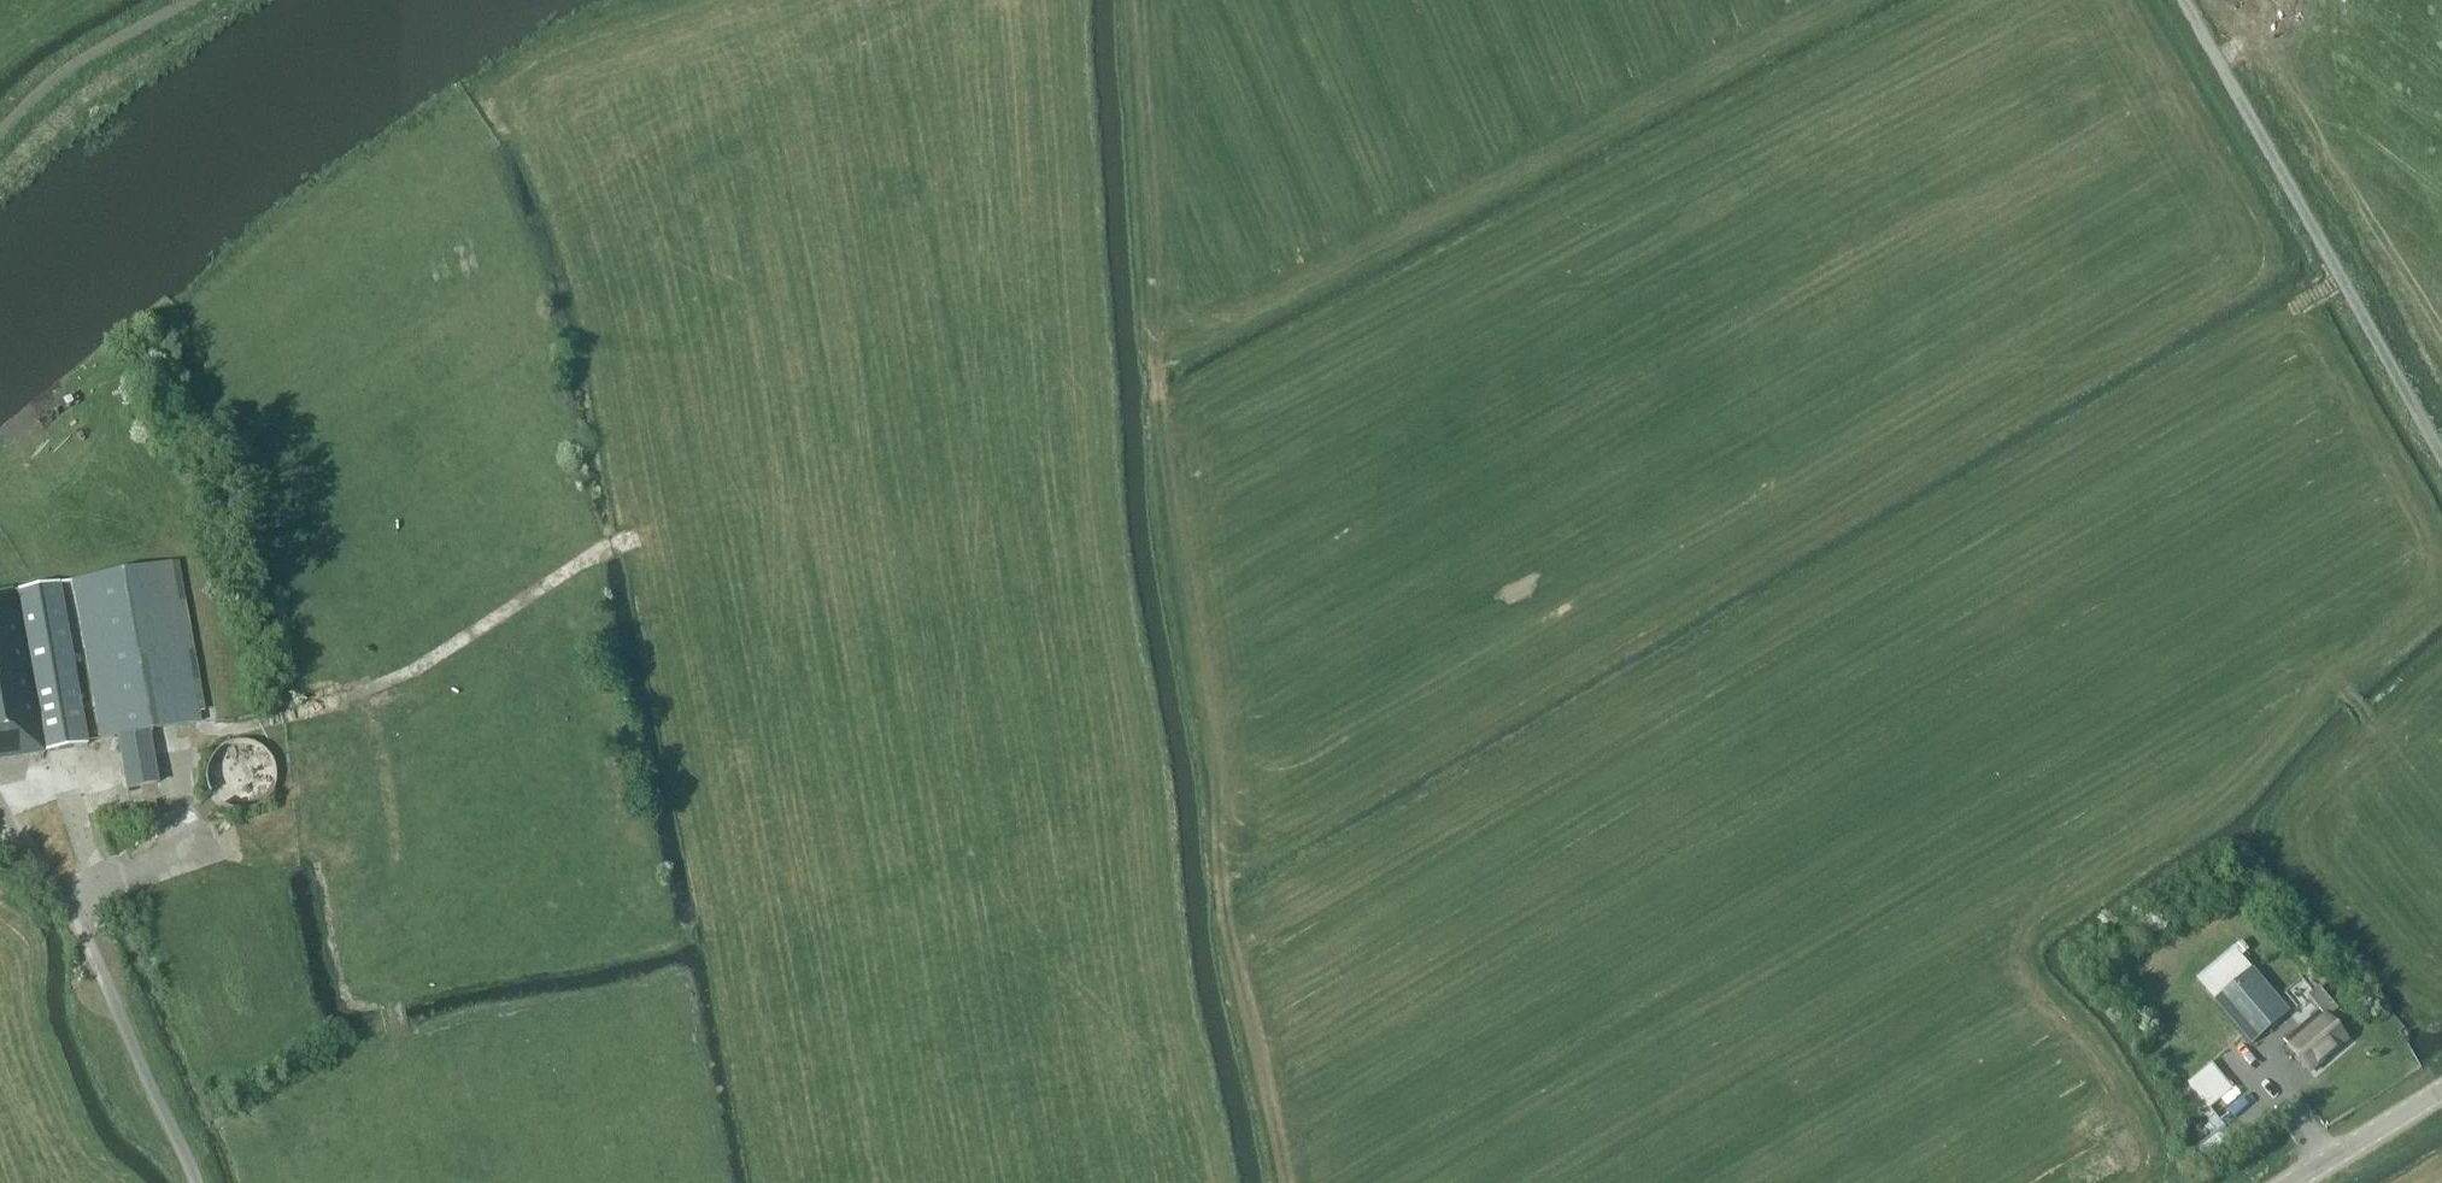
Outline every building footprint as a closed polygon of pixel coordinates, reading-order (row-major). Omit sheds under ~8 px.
[(100,739),(118,736),(127,789),(158,783),(149,731),(199,723),(172,564),(73,581),(95,708),(100,739)] [(87,745),(60,583),(0,593),(0,760),(87,745)] [(2251,969),(2214,1000),(2252,1044),(2288,1013),(2251,969)] [(2283,1041),(2307,1071),(2344,1041),(2319,1011),(2283,1041)] [(2206,1067),(2186,1083),(2208,1109),(2228,1093),(2206,1067)]
